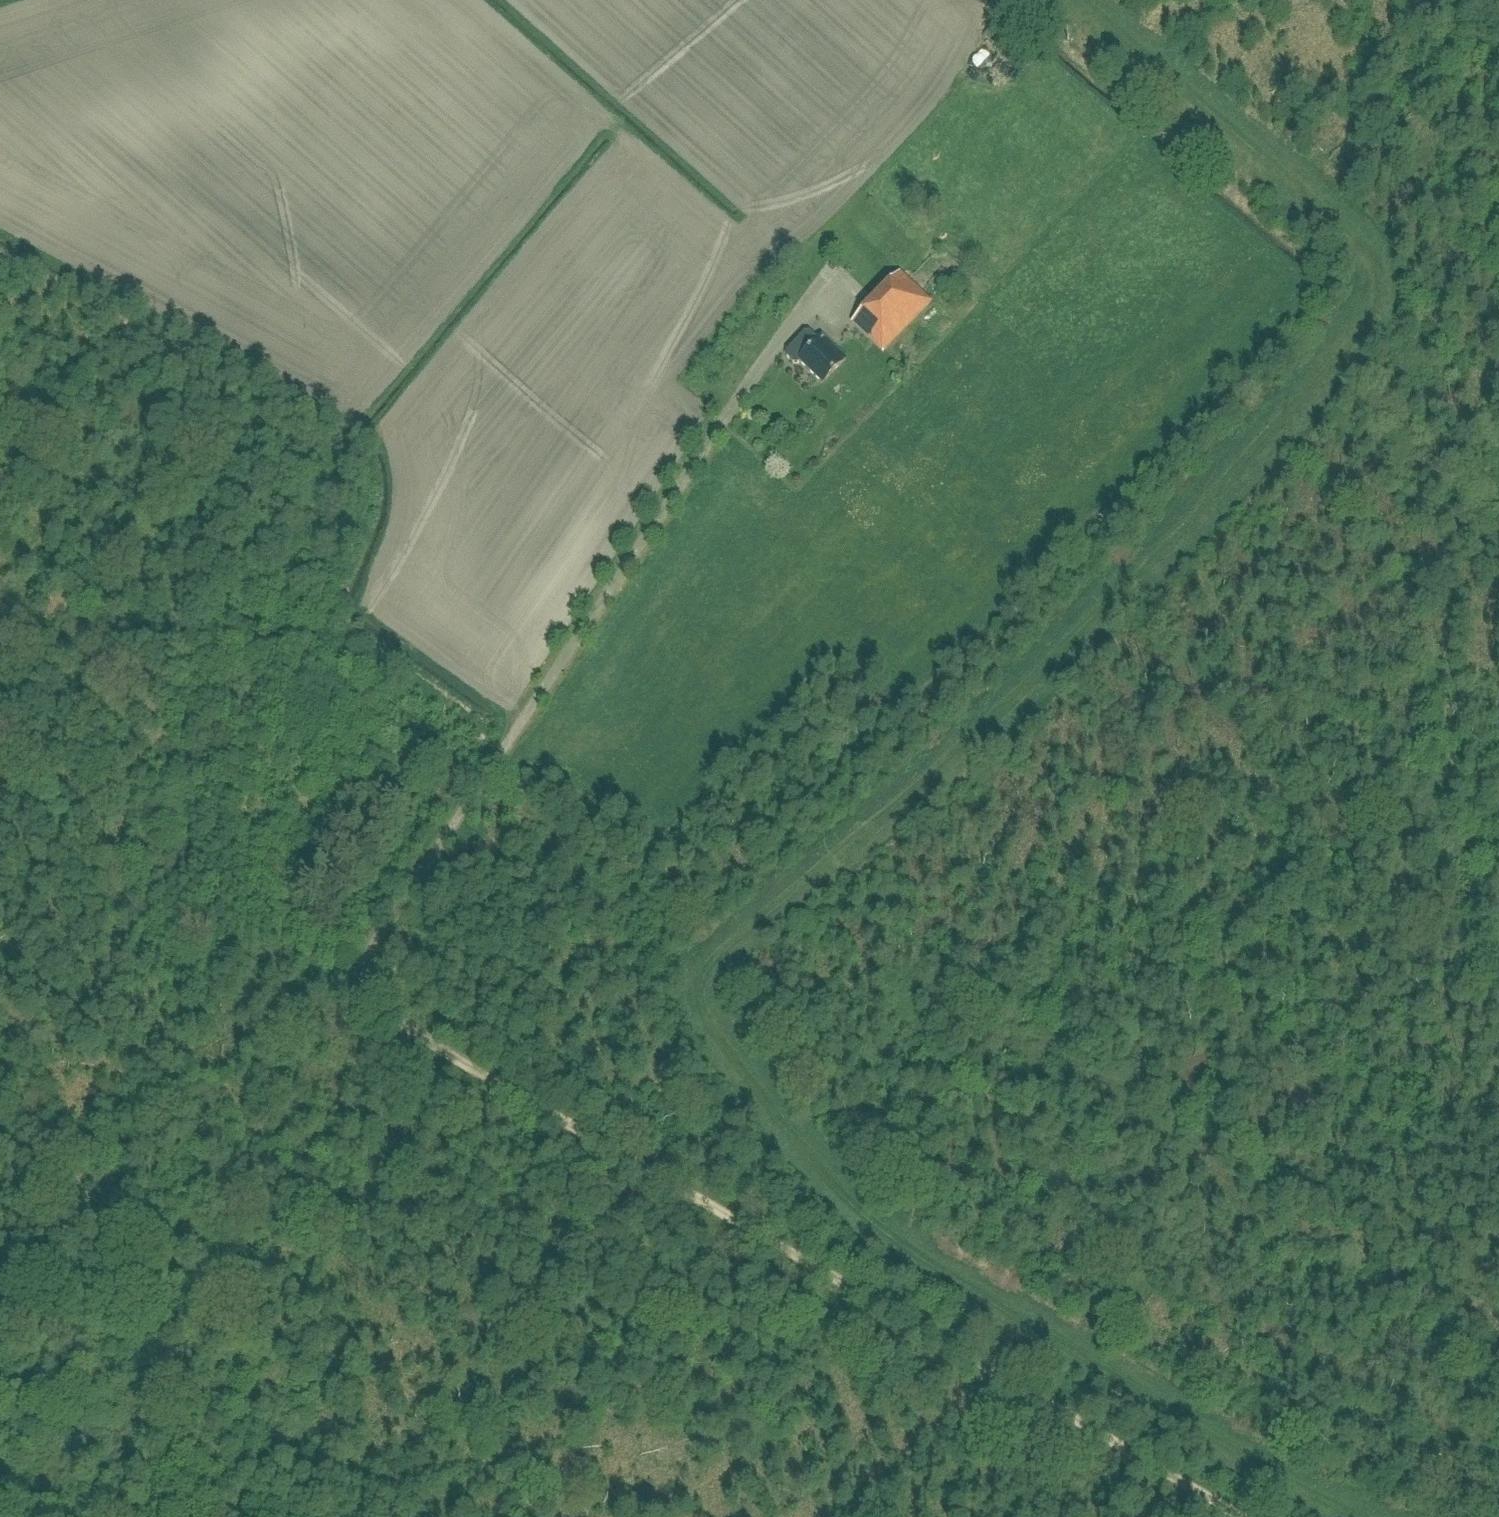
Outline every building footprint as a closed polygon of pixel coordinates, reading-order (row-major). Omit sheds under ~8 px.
[(847,325),(856,334),(878,355),(927,305),(895,275),(847,325)] [(793,365),(794,364),(818,386),(841,361),(816,338),(812,343),(804,336),(799,336),(781,354),(782,359),(788,365),(793,365)]
